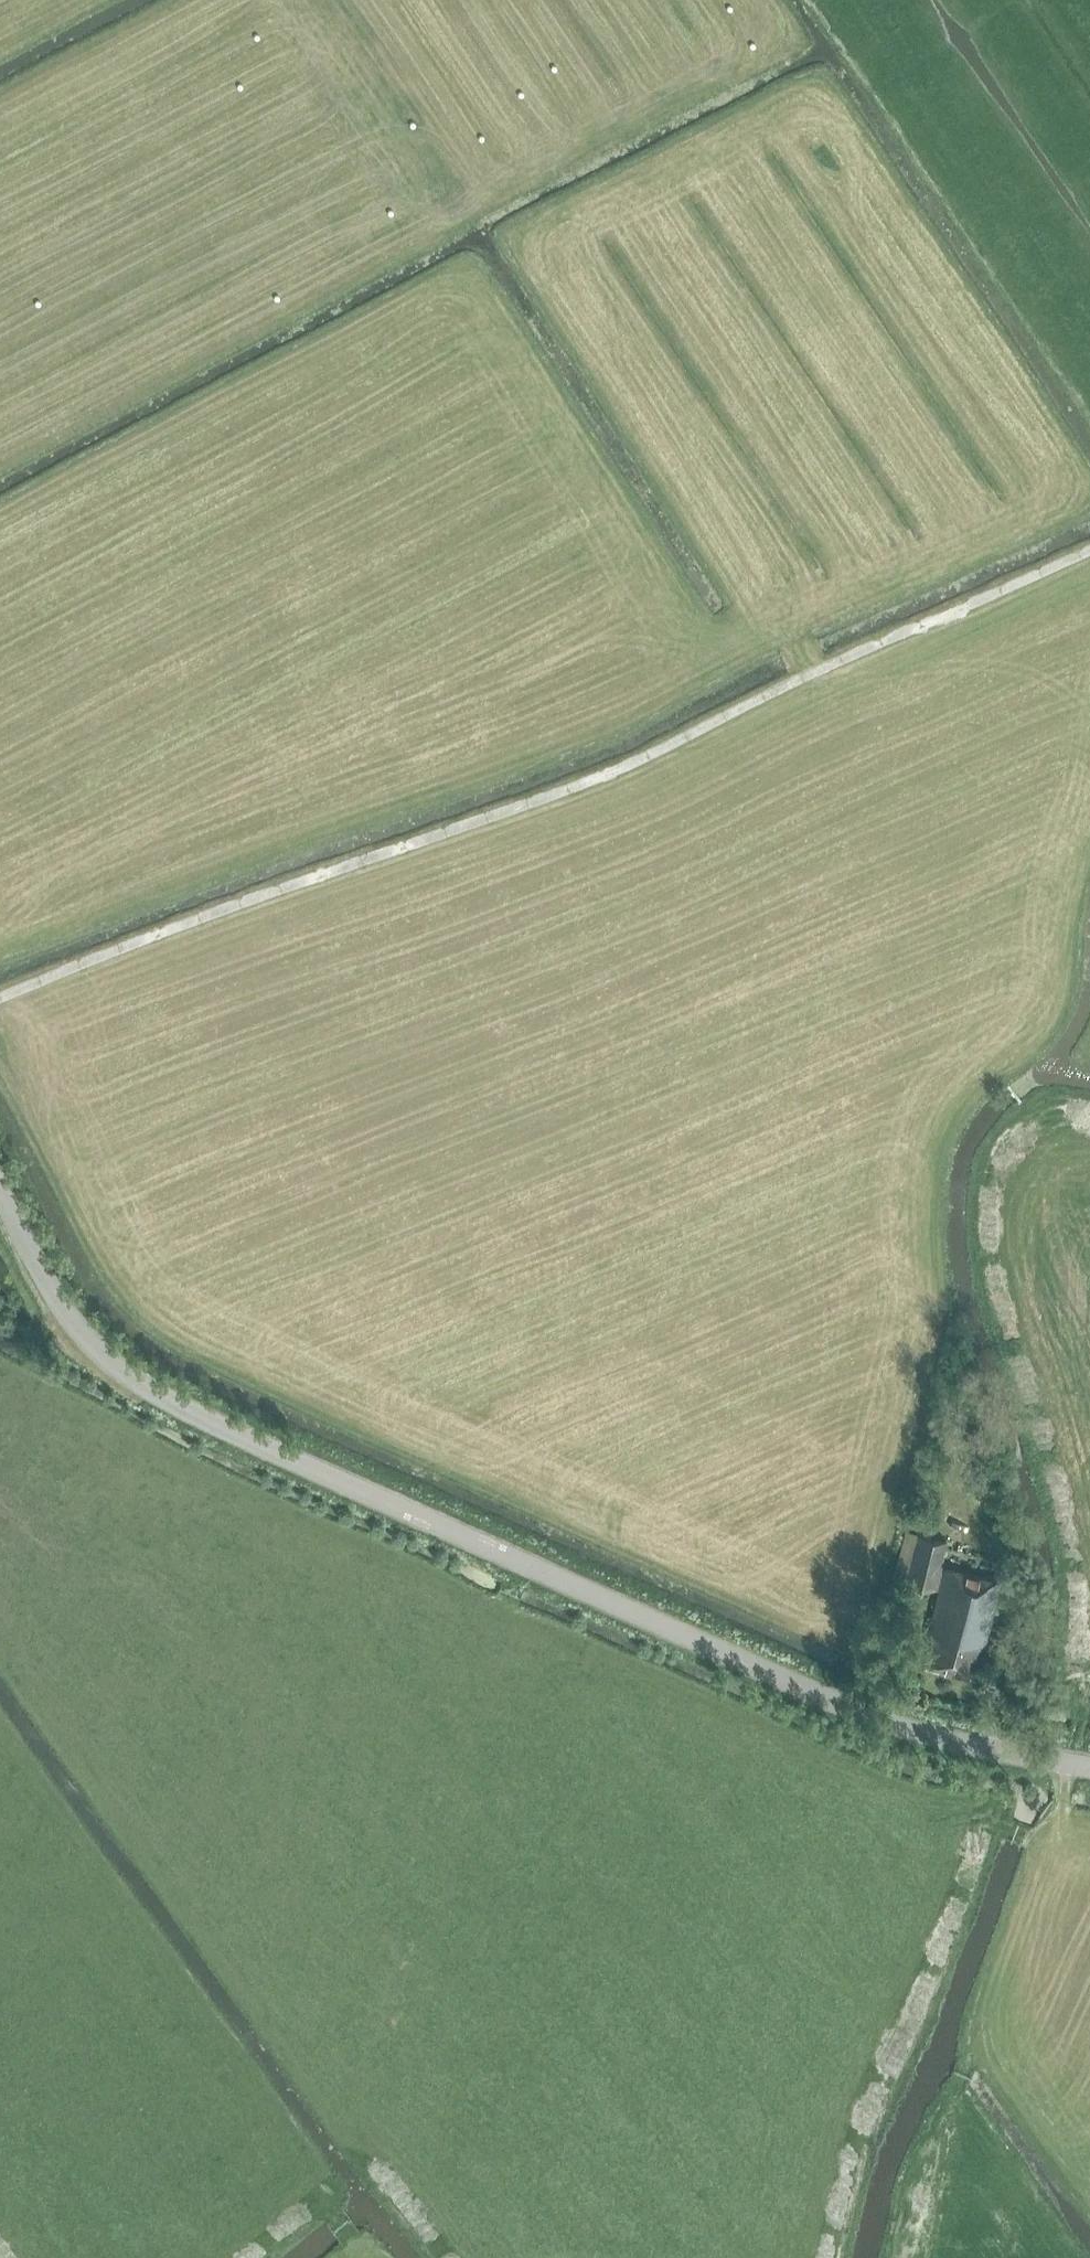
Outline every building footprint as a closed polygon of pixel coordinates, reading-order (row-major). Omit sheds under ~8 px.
[(983,1649),(1000,1582),(945,1568),(943,1574),(938,1573),(946,1541),(906,1531),(893,1579),(939,1591),(926,1639),(932,1640),(926,1665),(969,1676),(977,1647),(983,1649)]
